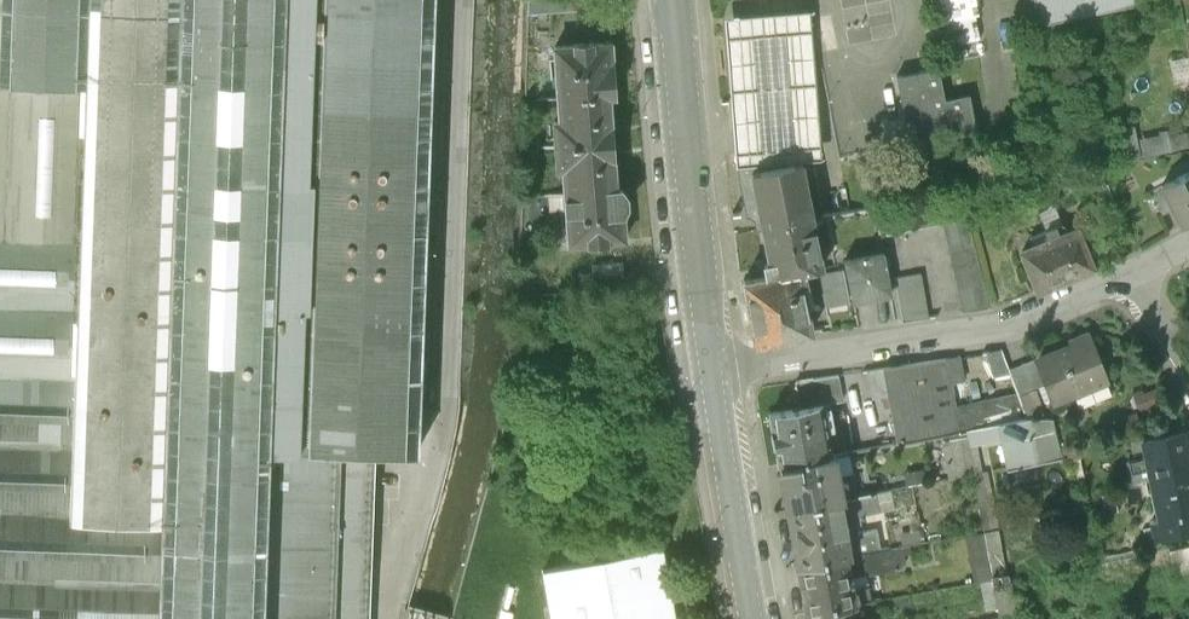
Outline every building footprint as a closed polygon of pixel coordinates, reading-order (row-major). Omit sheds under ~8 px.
[(382,457),(402,458),(419,0),(0,0),(0,618),(369,618),(382,457)] [(530,13),(553,13),(553,6),(584,5),(584,0),(530,0),(530,13)] [(1030,33),(1132,13),(1130,0),(1024,0),(1030,33)] [(810,15),(735,20),(745,168),(810,163),(821,162),(810,15)] [(553,97),(626,91),(622,41),(549,47),(553,97)] [(937,73),(893,82),(905,142),(949,134),(937,73)] [(542,115),(544,143),(630,136),(626,91),(553,97),(554,114),(542,115)] [(634,187),(630,136),(544,143),(547,172),(559,171),(561,193),(634,187)] [(819,221),(810,163),(745,168),(731,169),(740,216),(756,222),(757,230),(819,221)] [(1159,183),(1184,230),(1188,227),(1188,167),(1159,183)] [(565,243),(638,237),(634,187),(561,193),(565,243)] [(987,305),(962,190),(879,208),(885,236),(937,224),(956,312),(987,305)] [(819,221),(757,230),(767,280),(804,273),(826,269),(819,221)] [(1050,239),(1067,280),(1096,267),(1081,231),(1064,238),(1062,234),(1050,239)] [(1022,257),(1037,292),(1067,280),(1050,239),(1038,244),(1040,249),(1022,257)] [(879,254),(843,262),(851,305),(887,298),(879,254)] [(767,280),(743,284),(754,345),(815,334),(804,273),(767,280)] [(920,316),(912,279),(888,284),(896,322),(920,316)] [(1110,380),(1093,339),(1039,360),(1056,402),(1110,380)] [(1005,374),(1004,370),(999,354),(983,356),(991,379),(1005,374)] [(1025,363),(1004,370),(1005,374),(1012,394),(1018,413),(1042,408),(1025,363)] [(928,364),(862,376),(873,439),(929,430),(925,405),(922,388),(932,386),(928,364)] [(826,385),(788,392),(792,410),(814,406),(829,403),(826,385)] [(1018,413),(1012,394),(957,404),(956,399),(925,405),(929,430),(1018,413)] [(792,410),(765,416),(777,474),(826,464),(814,406),(792,410)] [(1029,422),(978,433),(982,446),(997,442),(997,441),(1001,440),(1002,445),(1029,439),(1034,463),(1057,458),(1049,422),(1029,422)] [(1147,435),(1153,460),(1142,463),(1145,479),(1157,476),(1166,518),(1161,519),(1166,540),(1188,535),(1188,426),(1147,435)] [(826,464),(777,474),(785,513),(838,502),(830,463),(826,464)] [(838,502),(785,513),(797,569),(877,553),(872,531),(845,536),(842,520),(886,511),(882,493),(838,502)] [(996,533),(982,536),(991,584),(998,618),(1012,618),(996,533)] [(977,586),(991,584),(982,536),(968,539),(977,586)] [(668,545),(535,567),(544,618),(680,618),(668,545)] [(877,553),(797,569),(805,609),(856,598),(852,578),(900,568),(903,563),(900,548),(877,553)] [(1172,552),(1177,576),(1188,573),(1188,548),(1172,552)] [(805,609),(807,618),(861,618),(856,598),(805,609)]
